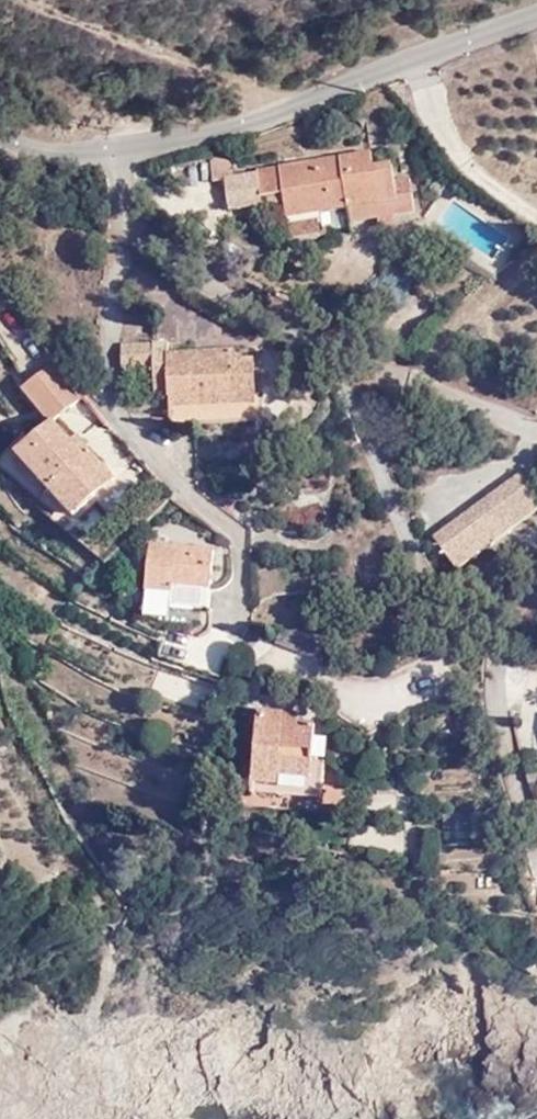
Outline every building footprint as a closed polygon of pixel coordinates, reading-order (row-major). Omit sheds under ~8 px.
[(289,217),(349,208),(375,204),(377,217),(394,214),(413,212),(408,180),(394,182),(392,164),(372,167),(370,153),(221,174),(226,212),(260,207),(259,197),(286,193),(289,217)] [(375,204),(349,208),(350,221),(377,217),(375,204)] [(395,224),(394,214),(377,217),(378,226),(395,224)] [(155,389),(169,389),(167,355),(166,343),(153,344),(154,367),(155,389)] [(121,368),(136,368),(134,344),(120,346),(121,368)] [(134,344),(136,368),(154,367),(153,344),(134,344)] [(169,389),(170,419),(175,426),(195,424),(193,406),(194,397),(255,394),(253,359),(233,360),(233,351),(167,355),(169,389)] [(57,362),(29,384),(44,410),(80,396),(57,362)] [(44,410),(29,384),(22,388),(41,411),(44,410)] [(194,397),(193,406),(254,402),(255,394),(194,397)] [(44,410),(41,411),(51,423),(53,421),(81,399),(80,396),(44,410)] [(53,421),(51,423),(20,453),(74,516),(115,479),(77,438),(71,441),(53,421)] [(458,569),(536,511),(536,480),(527,467),(434,536),(458,569)] [(178,619),(206,620),(211,549),(151,545),(146,603),(178,606),(178,619)] [(311,767),(312,758),(314,723),(283,719),(283,712),(258,710),(251,785),(321,792),(324,767),(311,767)] [(324,759),(312,758),(311,767),(324,767),(324,759)]
